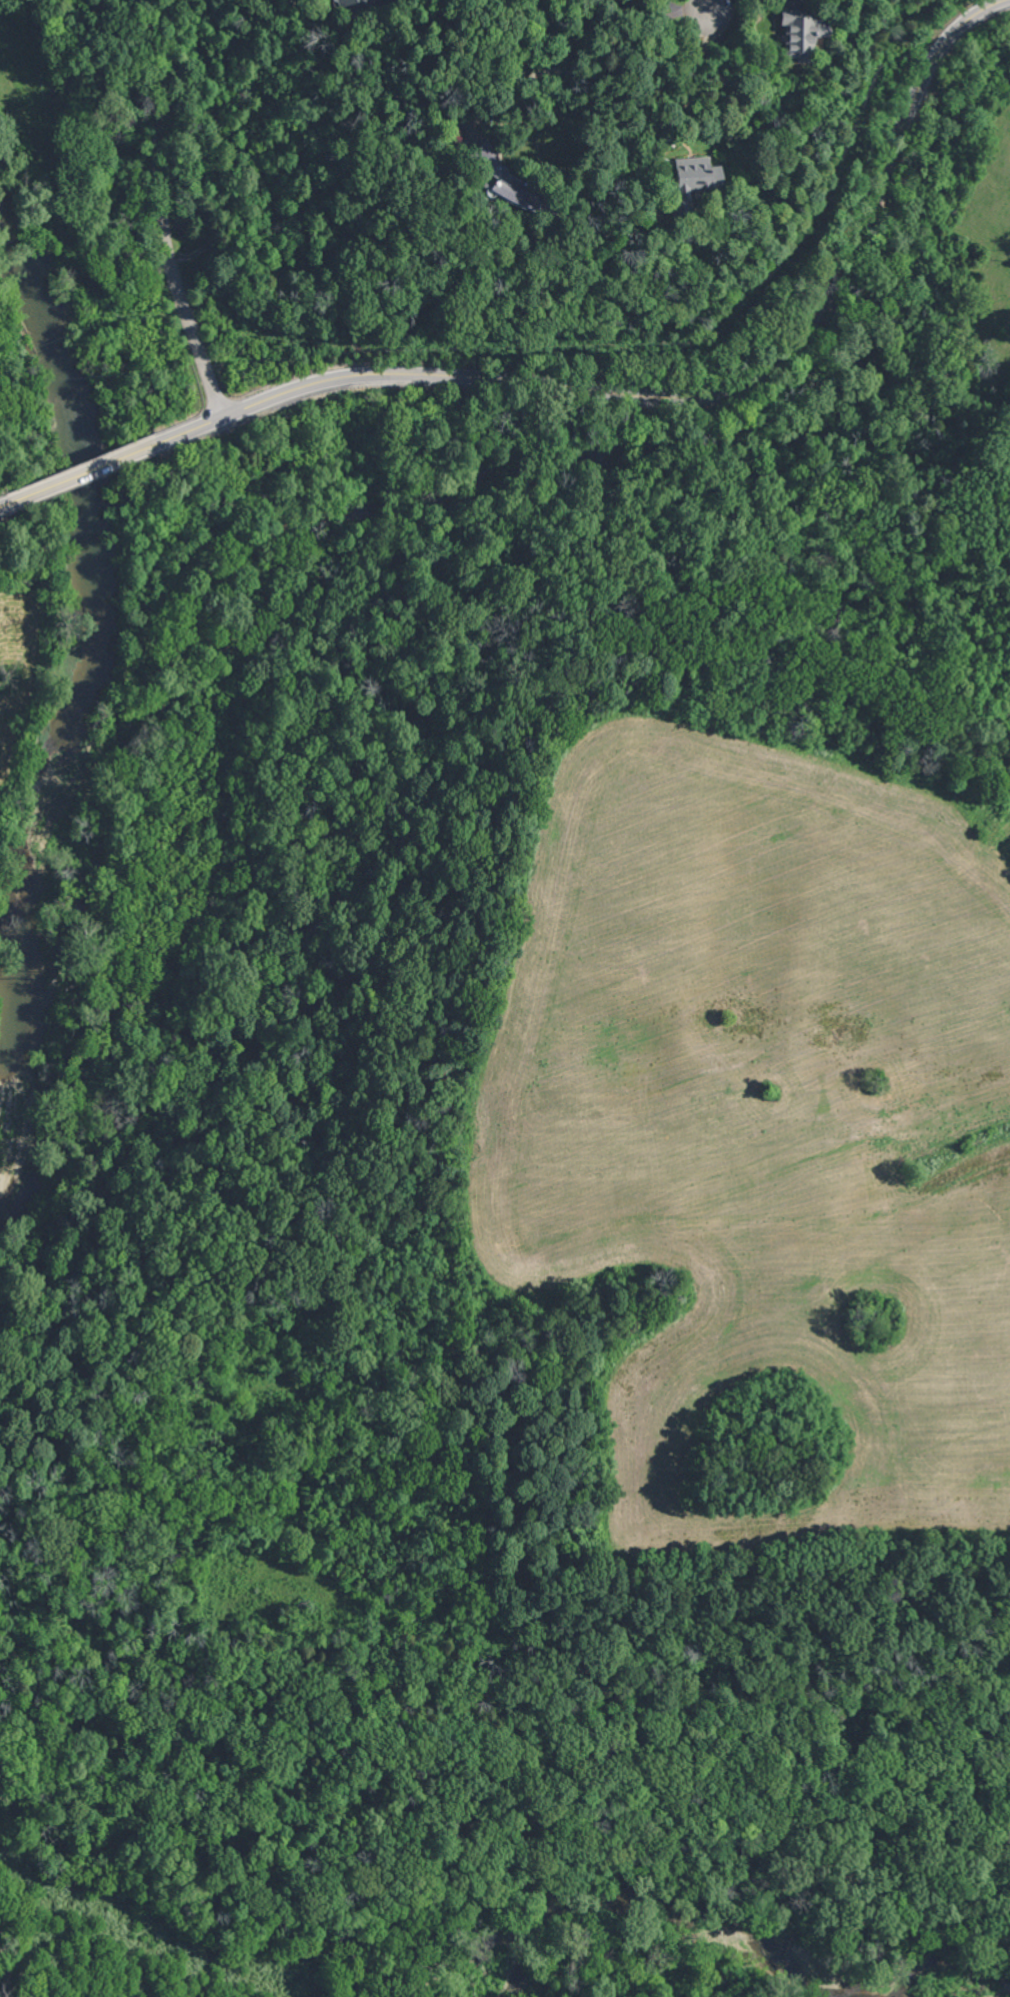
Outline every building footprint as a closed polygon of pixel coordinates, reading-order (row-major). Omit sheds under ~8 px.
[(336,9),(344,5),(347,11),(374,0),(332,0),(336,9)] [(780,58),(791,58),(791,62),(808,62),(808,37),(822,37),(822,16),(794,16),(794,8),(776,8),(776,24),(780,24),(780,58)] [(492,149),(472,143),(466,163),(483,168),(476,195),(525,209),(528,197),(502,189),(504,185),(488,181),(490,175),(485,174),(492,149)] [(668,158),(670,213),(684,212),(683,190),(718,188),(716,165),(705,166),(704,156),(668,158)]
